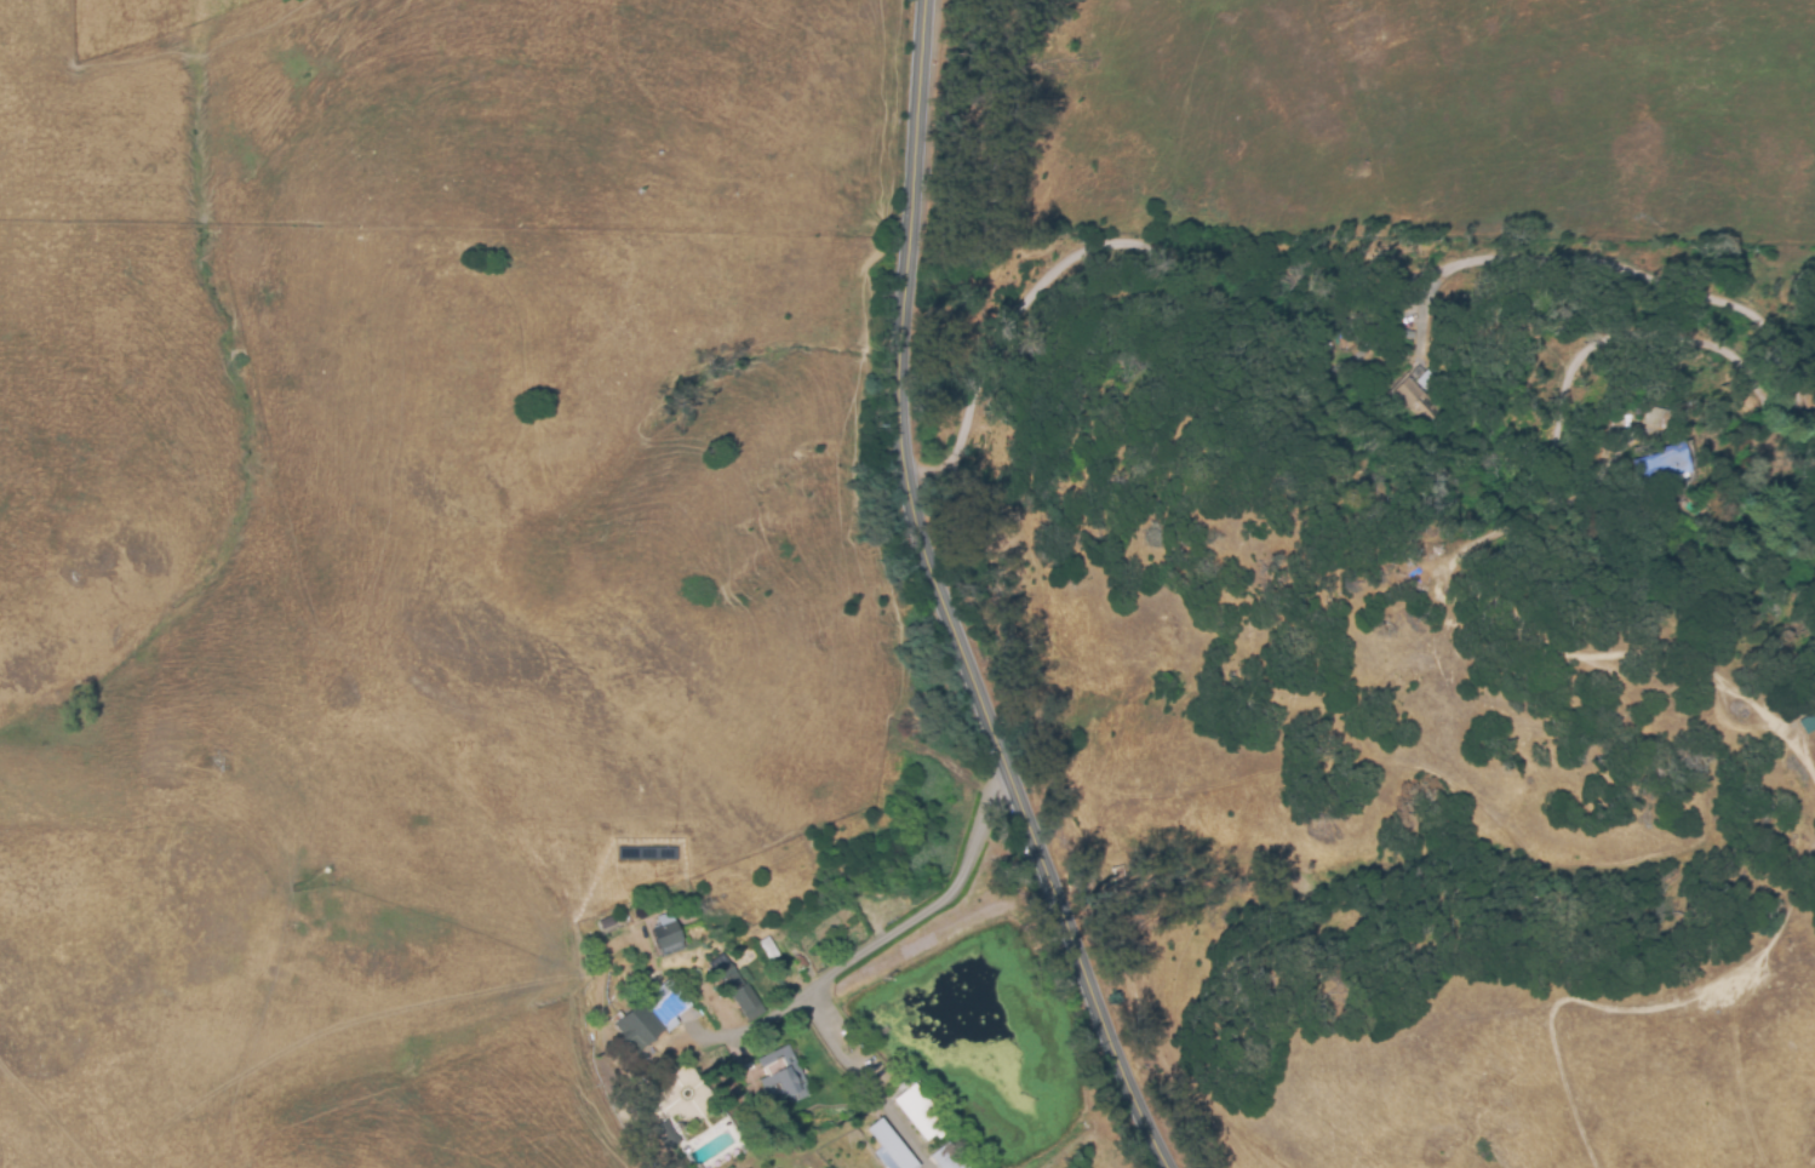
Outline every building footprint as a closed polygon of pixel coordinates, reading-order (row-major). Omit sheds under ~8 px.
[(1430,426),(1415,412),(1414,413),(1393,394),(1408,378),(1431,399),(1432,397),(1416,383),(1426,372),(1444,389),(1433,401),(1444,412),(1430,426)] [(1666,430),(1643,425),(1647,407),(1670,412),(1666,430)] [(1660,498),(1656,483),(1645,487),(1637,460),(1684,446),(1694,476),(1681,481),(1679,477),(1677,479),(1681,492),(1660,498)] [(659,956),(651,932),(659,928),(657,918),(670,915),(681,947),(659,956)] [(767,962),(757,943),(769,938),(779,957),(767,962)] [(749,1024),(706,966),(709,964),(710,964),(722,955),(763,1013),(749,1024)] [(637,1053),(620,1034),(619,1035),(608,1021),(618,1014),(622,1018),(640,1002),(641,1003),(666,981),(688,1007),(672,1020),(677,1026),(668,1035),(664,1031),(637,1053)] [(769,1105),(758,1082),(766,1078),(757,1061),(786,1047),(809,1094),(790,1104),(786,1097),(769,1105)] [(732,1101),(725,1088),(733,1082),(742,1095),(732,1101)] [(924,1143),(923,1141),(924,1140),(893,1101),(912,1086),(949,1129),(935,1140),(933,1136),(924,1143)] [(880,1120),(917,1167),(895,1167),(866,1130),(880,1120)] [(668,1152),(653,1128),(666,1121),(681,1144),(668,1152)] [(947,1143),(968,1167),(938,1167),(929,1157),(947,1143)]
